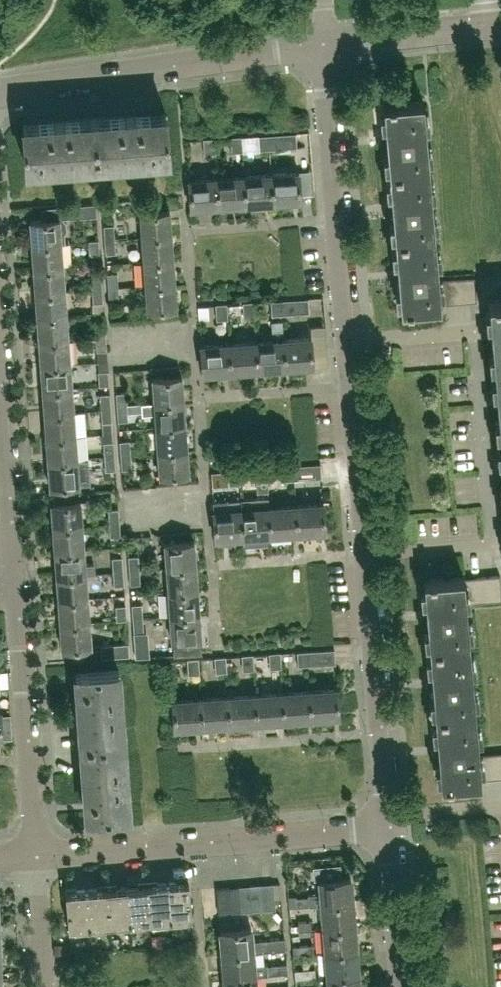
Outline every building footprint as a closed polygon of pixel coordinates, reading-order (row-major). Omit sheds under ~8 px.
[(429,170),(423,100),(394,102),(389,102),(389,103),(383,103),(386,133),(380,133),(380,134),(381,143),(381,144),(387,143),(389,173),(429,170)] [(169,155),(165,112),(94,117),(97,160),(169,155)] [(97,160),(94,117),(22,123),(25,166),(97,160)] [(297,146),(296,132),(268,134),(269,148),(297,146)] [(269,148),(268,134),(258,135),(259,149),(269,148)] [(242,151),(241,136),(231,137),(232,151),(242,151)] [(215,152),(214,138),(204,139),(205,153),(215,152)] [(272,172),(274,200),(300,198),(300,200),(301,200),(299,170),(298,170),(298,171),(272,173),(272,172)] [(435,238),(432,204),(429,170),(389,173),(391,200),(386,200),(386,201),(387,211),(387,212),(393,211),(395,241),(435,238)] [(274,200),(272,172),(270,172),(271,173),(245,175),(245,174),(244,174),(246,202),(272,200),(273,202),(274,202),(274,200)] [(247,204),(246,202),(244,174),(243,174),(243,175),(218,177),(217,176),(219,205),(219,204),(245,202),(245,204),(247,204)] [(192,206),(218,204),(218,206),(219,205),(217,176),(216,176),(216,178),(190,179),(190,178),(189,178),(191,208),(192,208),(192,206)] [(95,203),(67,205),(68,216),(68,217),(68,218),(96,216),(95,203)] [(170,235),(168,211),(170,210),(170,209),(140,211),(140,213),(142,213),(143,237),(170,235)] [(60,243),(60,244),(65,243),(65,233),(67,230),(66,222),(62,217),(55,218),(29,220),(30,221),(32,246),(60,243)] [(114,238),(113,224),(103,225),(104,240),(114,238)] [(172,259),(170,235),(143,237),(145,261),(172,259)] [(115,253),(114,238),(104,240),(105,254),(115,253)] [(438,279),(435,238),(395,241),(397,268),(392,269),(393,278),(393,280),(398,279),(401,309),(406,308),(406,309),(412,308),(440,305),(440,303),(438,279)] [(99,254),(98,240),(88,241),(89,255),(99,254)] [(61,268),(60,244),(60,243),(32,246),(34,270),(61,268)] [(173,283),(172,259),(145,261),(147,285),(173,283)] [(63,292),(61,268),(34,270),(35,277),(36,294),(63,292)] [(118,287),(117,272),(107,273),(108,287),(118,287)] [(102,288),(101,274),(90,274),(91,289),(102,288)] [(476,300),(474,278),(474,276),(462,277),(464,301),(476,300)] [(464,301),(462,277),(450,278),(452,302),(464,301)] [(452,302),(450,278),(438,279),(440,303),(452,302)] [(175,306),(173,283),(147,285),(148,308),(147,308),(147,309),(176,307),(176,306),(175,306)] [(119,301),(118,287),(108,287),(109,302),(119,301)] [(103,302),(102,288),(91,289),(92,303),(103,302)] [(65,316),(63,292),(36,294),(38,318),(65,316)] [(309,312),(308,297),(281,299),(282,314),(309,312)] [(499,299),(499,298),(494,299),(488,300),(490,321),(491,329),(491,338),(494,369),(500,368),(500,298),(499,299)] [(282,314),(281,299),(271,300),(271,314),(282,314)] [(244,316),(254,315),(253,301),(243,302),(244,316)] [(227,317),(226,303),(216,304),(217,318),(227,317)] [(67,340),(65,316),(38,318),(40,342),(67,340)] [(105,336),(104,322),(94,323),(95,337),(105,336)] [(107,350),(105,336),(95,337),(96,351),(107,350)] [(313,366),(311,336),(310,336),(310,338),(284,340),(284,338),(286,368),(286,366),(312,364),(312,366),(313,366)] [(286,368),(284,338),(283,338),(283,340),(257,342),(257,340),(256,340),(259,370),(259,368),(285,366),(285,368),(286,368)] [(69,365),(67,340),(40,342),(42,367),(69,365)] [(259,370),(256,340),(255,340),(255,342),(230,344),(229,342),(231,372),(232,372),(231,370),(257,368),(257,370),(259,370)] [(200,345),(203,374),(204,374),(204,372),(230,370),(230,372),(231,372),(229,342),(228,342),(228,344),(202,346),(202,344),(200,345)] [(70,389),(69,365),(42,367),(42,368),(44,391),(70,389)] [(109,384),(108,372),(108,371),(98,371),(99,385),(109,384)] [(182,401),(180,377),(182,377),(182,375),(152,377),(152,379),(154,379),(155,402),(155,403),(182,401)] [(72,413),(70,389),(44,391),(46,415),(72,413)] [(127,406),(126,392),(116,393),(117,407),(127,406)] [(111,407),(110,393),(100,394),(101,408),(111,407)] [(184,426),(182,401),(155,403),(155,402),(142,404),(142,414),(156,413),(157,428),(184,426)] [(128,420),(127,406),(117,407),(118,421),(128,420)] [(111,422),(111,407),(101,408),(102,422),(111,422)] [(74,437),(72,413),(46,415),(48,439),(74,437)] [(159,452),(186,450),(184,426),(157,428),(159,452)] [(76,460),(74,437),(48,439),(50,463),(89,460),(89,459),(76,460)] [(131,454),(130,440),(119,441),(120,455),(131,454)] [(114,456),(113,441),(103,442),(104,456),(114,456)] [(187,472),(186,450),(159,452),(160,473),(159,474),(159,475),(189,473),(189,472),(187,472)] [(132,469),(131,454),(120,455),(121,470),(132,469)] [(115,470),(114,456),(104,456),(105,471),(115,470)] [(51,495),(74,493),(73,485),(90,484),(89,460),(50,463),(52,485),(49,485),(50,487),(51,495)] [(321,477),(320,463),(294,465),(295,479),(321,477)] [(295,479),(294,465),(283,466),(284,480),(295,479)] [(266,482),(265,467),(255,468),(256,482),(266,482)] [(239,484),(238,469),(228,470),(229,485),(239,484)] [(74,501),(74,493),(51,495),(52,503),(50,503),(51,504),(52,504),(54,529),(81,527),(79,502),(80,502),(80,500),(74,501)] [(244,535),(242,509),(241,509),(241,499),(212,501),(215,539),(216,539),(216,537),(242,535),(242,537),(244,537),(244,535)] [(322,501),(322,503),(297,505),(298,531),(324,529),(324,531),(325,531),(323,501),(322,501)] [(298,531),(297,505),(296,505),(296,503),(294,503),(295,505),(269,507),(271,533),(297,531),(297,533),(298,533),(298,531)] [(271,533),(269,507),(269,505),(268,505),(268,507),(242,509),(244,535),(269,533),(270,535),(271,535),(271,533)] [(119,522),(118,508),(108,509),(109,523),(119,522)] [(120,537),(119,522),(109,523),(110,537),(120,537)] [(82,551),(81,527),(54,529),(56,553),(82,551)] [(194,565),(192,542),(194,542),(194,540),(164,542),(164,544),(166,544),(167,567),(194,565)] [(83,563),(82,551),(56,553),(57,577),(84,575),(84,573),(95,572),(95,562),(83,563)] [(139,569),(138,555),(128,556),(129,570),(139,569)] [(123,570),(122,556),(112,557),(113,571),(123,570)] [(194,565),(167,567),(160,568),(158,569),(159,590),(162,590),(162,592),(169,591),(196,590),(194,565)] [(140,583),(139,569),(129,570),(130,584),(140,583)] [(124,585),(123,570),(113,571),(114,585),(124,585)] [(500,574),(488,575),(490,600),(500,599),(500,589),(500,574)] [(86,599),(84,575),(57,577),(58,585),(59,601),(86,599)] [(469,645),(466,602),(463,577),(463,575),(435,577),(429,577),(429,578),(423,578),(426,608),(420,608),(420,609),(421,619),(421,620),(427,619),(430,648),(469,645)] [(490,600),(488,575),(475,576),(478,601),(490,600)] [(478,601),(475,576),(463,577),(466,602),(478,601)] [(198,614),(196,590),(169,591),(171,616),(198,614)] [(88,624),(86,599),(59,601),(61,626),(88,624)] [(142,618),(141,603),(131,604),(132,618),(142,618)] [(126,619),(125,604),(115,605),(116,620),(126,619)] [(200,652),(198,614),(171,616),(173,639),(171,639),(171,640),(173,640),(174,654),(200,652)] [(143,632),(142,618),(132,618),(133,633),(143,632)] [(89,645),(88,624),(61,626),(63,647),(62,647),(62,649),(91,647),(91,645),(89,645)] [(129,655),(128,643),(100,645),(101,657),(129,655)] [(475,713),(472,679),(469,645),(430,648),(432,676),(426,677),(427,686),(427,688),(433,687),(435,716),(475,713)] [(335,662),(334,648),(306,650),(307,664),(335,662)] [(307,664),(306,650),(296,651),(298,665),(307,664)] [(280,666),(279,652),(269,653),(270,667),(280,666)] [(253,668),(252,654),(242,655),(243,669),(253,668)] [(226,670),(225,656),(215,656),(216,671),(226,670)] [(199,672),(198,658),(187,659),(188,673),(199,672)] [(81,742),(124,739),(121,703),(118,668),(75,671),(76,675),(77,684),(78,703),(79,712),(81,742)] [(310,688),(309,688),(311,717),(312,717),(312,716),(338,714),(338,715),(339,715),(337,686),(336,686),(336,687),(310,689),(310,688)] [(311,717),(309,688),(309,689),(282,691),(282,690),(284,720),(285,719),(284,718),(311,716),(311,717)] [(284,720),(282,690),(281,690),(281,692),(255,693),(255,692),(254,692),(256,721),(257,721),(257,720),(283,718),(283,720),(284,720)] [(256,721),(254,692),(253,692),(253,694),(228,696),(228,694),(226,694),(229,723),(230,723),(229,722),(256,720),(256,721)] [(229,723),(226,694),(226,696),(201,697),(200,696),(202,725),(203,725),(203,724),(228,722),(229,723)] [(201,725),(202,725),(200,696),(199,696),(199,698),(173,699),(173,698),(172,698),(174,727),(175,727),(175,726),(201,724),(201,725)] [(479,753),(475,713),(435,716),(437,743),(432,744),(432,745),(433,754),(433,755),(438,755),(440,784),(446,783),(446,784),(452,784),(452,783),(481,781),(481,778),(479,753)] [(129,810),(124,739),(81,742),(84,771),(86,801),(87,809),(87,813),(129,810)] [(491,752),(493,777),(500,777),(500,751),(491,752)] [(493,777),(491,752),(479,753),(481,778),(493,777)] [(322,904),(353,902),(350,876),(340,877),(339,863),(319,865),(320,878),(319,878),(321,904),(322,904)] [(146,884),(128,885),(131,920),(149,919),(150,923),(151,923),(147,879),(146,879),(146,884)] [(148,879),(147,879),(151,923),(152,923),(151,918),(171,917),(168,882),(148,884),(148,879)] [(192,915),(189,880),(168,882),(171,917),(192,915)] [(109,926),(111,926),(107,882),(105,883),(106,887),(87,889),(90,924),(109,922),(109,926)] [(107,882),(111,926),(111,922),(131,920),(128,885),(108,887),(107,882)] [(275,907),(273,882),(262,883),(264,908),(275,907)] [(264,908),(262,883),(250,884),(252,909),(264,908)] [(252,909),(250,884),(239,885),(241,910),(252,909)] [(241,910),(239,885),(228,886),(230,911),(241,910)] [(70,930),(70,925),(90,924),(87,889),(67,890),(66,886),(65,886),(69,930),(70,930)] [(230,911),(228,886),(216,887),(218,912),(230,911)] [(296,894),(288,895),(289,906),(297,906),(296,897),(296,894)] [(309,905),(309,896),(296,897),(297,906),(309,905)] [(353,902),(322,904),(324,928),(355,926),(355,925),(353,902)] [(239,919),(231,920),(231,928),(239,927),(239,919)] [(311,928),(311,920),(298,921),(299,929),(311,928)] [(357,949),(355,926),(324,928),(325,951),(326,952),(357,949)] [(221,929),(223,955),(253,952),(253,951),(285,949),(284,937),(252,940),(251,927),(239,927),(231,928),(221,929)] [(161,934),(151,934),(151,939),(152,947),(162,946),(161,938),(161,934)] [(65,943),(53,943),(53,952),(66,952),(66,946),(65,943)] [(313,952),(313,944),(293,945),(294,954),(313,952)] [(328,976),(359,973),(357,949),(326,952),(327,975),(328,976)] [(255,967),(253,952),(223,955),(225,979),(255,976),(255,975),(287,972),(287,964),(255,967)] [(315,976),(315,967),(295,969),(295,978),(315,976)] [(359,973),(328,976),(328,986),(360,986),(359,973)] [(255,976),(225,979),(225,986),(256,986),(255,976)]
